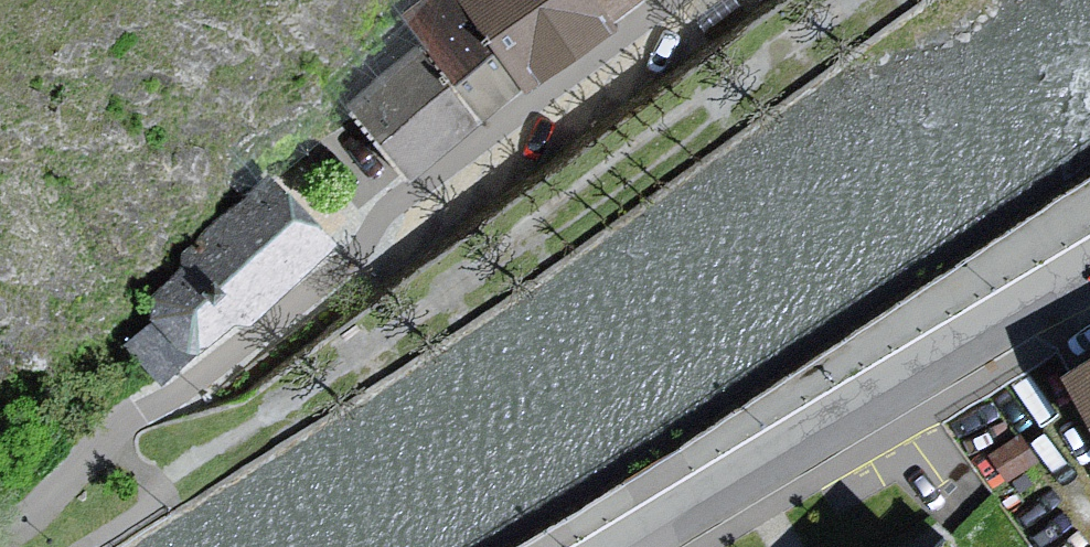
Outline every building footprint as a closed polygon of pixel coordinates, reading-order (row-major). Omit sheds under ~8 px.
[(524,88),(459,0),(419,0),(402,13),(427,46),(481,119),(499,106),(524,88)] [(611,19),(597,0),(459,0),(524,88),(528,92),(546,79),(617,27),(611,19)] [(611,19),(636,0),(597,0),(611,19)] [(408,174),(481,119),(427,46),(354,101),(408,174)] [(332,247),(274,179),(184,256),(194,266),(150,304),(161,318),(131,344),(139,354),(163,381),(242,313),(247,319),(332,247)] [(1079,364),(1089,386),(1089,359),(1079,364)]
